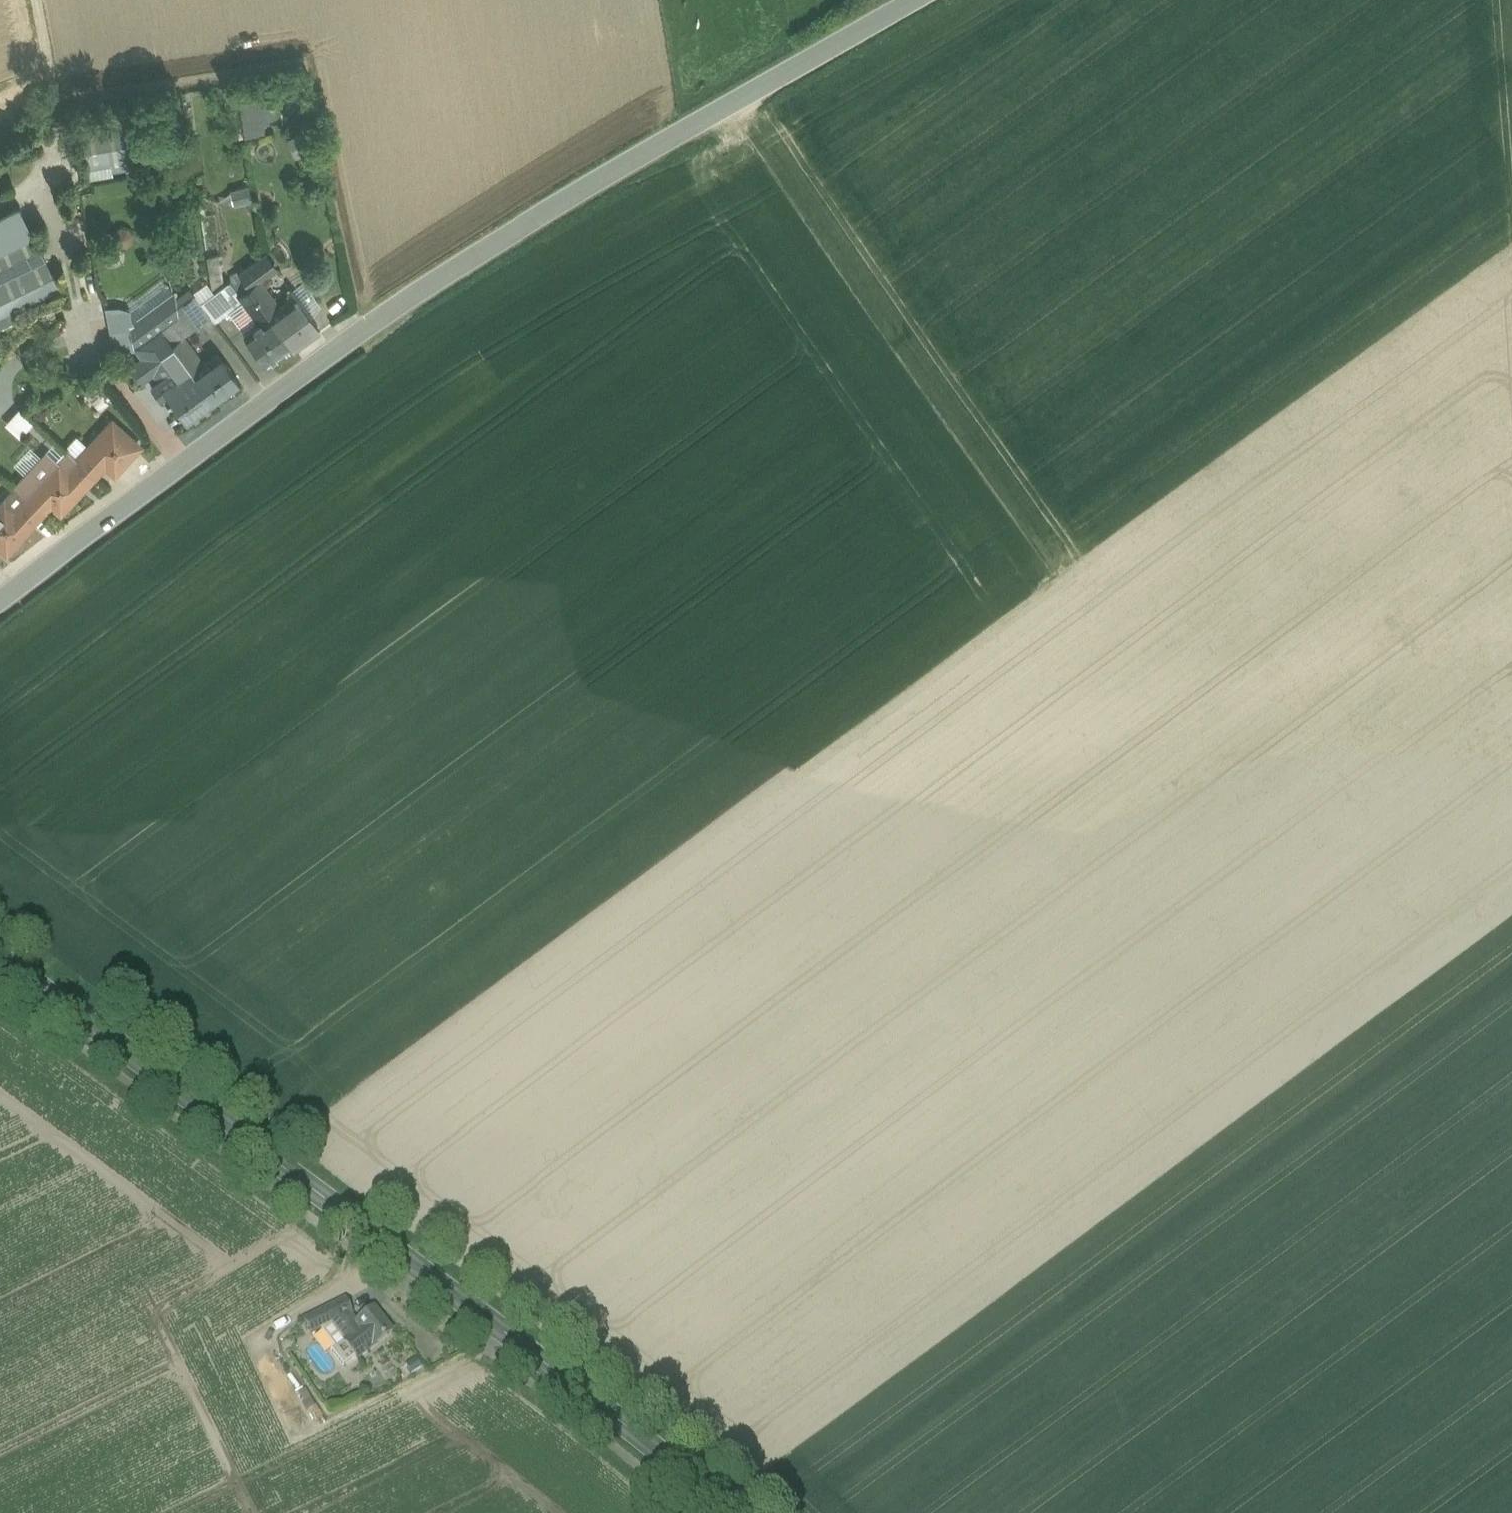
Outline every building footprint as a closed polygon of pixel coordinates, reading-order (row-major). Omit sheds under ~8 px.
[(270,92),(238,97),(244,131),(264,127),(262,114),(273,113),(270,92)] [(124,106),(81,116),(89,154),(133,144),(124,106)] [(287,127),(290,143),(305,140),(302,124),(287,127)] [(239,186),(242,202),(253,200),(251,184),(239,186)] [(0,245),(0,313),(77,272),(65,210),(43,222),(0,245)] [(237,268),(240,272),(247,282),(258,273),(272,263),(262,249),(237,268)] [(211,288),(222,279),(219,261),(207,262),(211,287),(211,288)] [(240,272),(225,283),(222,279),(211,288),(227,308),(242,298),(253,314),(258,310),(262,315),(268,310),(247,282),(240,272)] [(276,297),(258,273),(247,282),(268,310),(274,306),(271,301),(276,297)] [(211,288),(198,297),(209,311),(213,317),(227,308),(211,288)] [(172,289),(135,316),(147,333),(135,342),(142,351),(151,363),(160,377),(166,385),(166,386),(188,416),(214,397),(214,396),(170,339),(160,325),(176,312),(174,303),(172,289)] [(194,289),(174,303),(176,312),(160,325),(170,339),(181,330),(182,331),(209,311),(198,297),(198,296),(194,289)] [(274,306),(268,310),(290,339),(316,320),(294,291),(274,306)] [(147,333),(135,316),(134,313),(133,310),(130,307),(126,305),(122,303),(118,301),(113,302),(109,303),(116,345),(135,342),(147,333)] [(290,339),(268,310),(262,315),(244,329),(266,358),(290,339)] [(182,331),(181,330),(170,339),(214,396),(239,377),(217,348),(201,360),(198,355),(199,354),(182,331)] [(151,363),(142,351),(131,359),(140,371),(151,363)] [(166,386),(166,385),(160,377),(150,385),(155,393),(166,386)] [(89,400),(98,408),(112,392),(103,384),(89,400)] [(21,404),(6,417),(18,430),(32,416),(21,404)] [(137,442),(111,419),(87,445),(87,446),(77,457),(93,471),(103,460),(113,469),(137,442)] [(77,457),(69,450),(59,461),(67,468),(77,457)] [(59,461),(57,459),(32,486),(33,487),(26,495),(41,509),(49,501),(59,510),(83,483),(83,482),(93,471),(77,457),(67,468),(59,461)] [(14,509),(3,499),(0,502),(0,546),(6,551),(30,524),(29,523),(41,509),(26,495),(14,509)] [(343,1304),(302,1324),(309,1339),(320,1334),(329,1329),(349,1320),(350,1319),(343,1304)] [(373,1312),(354,1327),(353,1327),(356,1332),(340,1344),(353,1360),(356,1364),(391,1336),(373,1312)] [(354,1327),(349,1320),(329,1329),(340,1344),(356,1332),(353,1327),(354,1327)] [(353,1360),(340,1344),(329,1329),(320,1334),(332,1351),(329,1354),(342,1370),(353,1360)] [(414,1376),(421,1372),(416,1363),(409,1367),(414,1376)]
